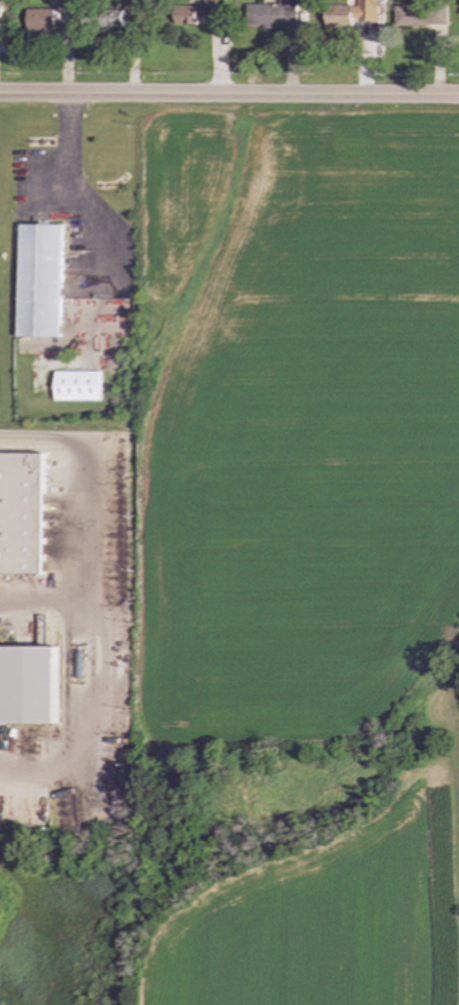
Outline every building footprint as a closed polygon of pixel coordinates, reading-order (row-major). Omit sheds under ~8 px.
[(78,0),(59,0),(59,8),(78,7),(78,0)] [(196,24),(196,16),(205,16),(206,21),(218,21),(217,0),(202,0),(202,6),(174,7),(174,25),(196,24)] [(247,25),(264,25),(264,29),(297,28),(296,0),(279,0),(279,4),(246,5),(247,25)] [(357,6),(326,6),(326,28),(352,28),(352,21),(377,21),(377,0),(357,0),(357,6)] [(395,26),(447,25),(447,7),(394,7),(395,26)] [(122,10),(100,11),(101,28),(123,27),(122,10)] [(18,337),(60,337),(61,225),(19,224),(18,337)] [(100,400),(100,371),(55,372),(55,401),(100,400)] [(43,453),(0,453),(0,574),(41,575),(43,453)] [(56,647),(0,647),(0,723),(55,724),(56,647)]
